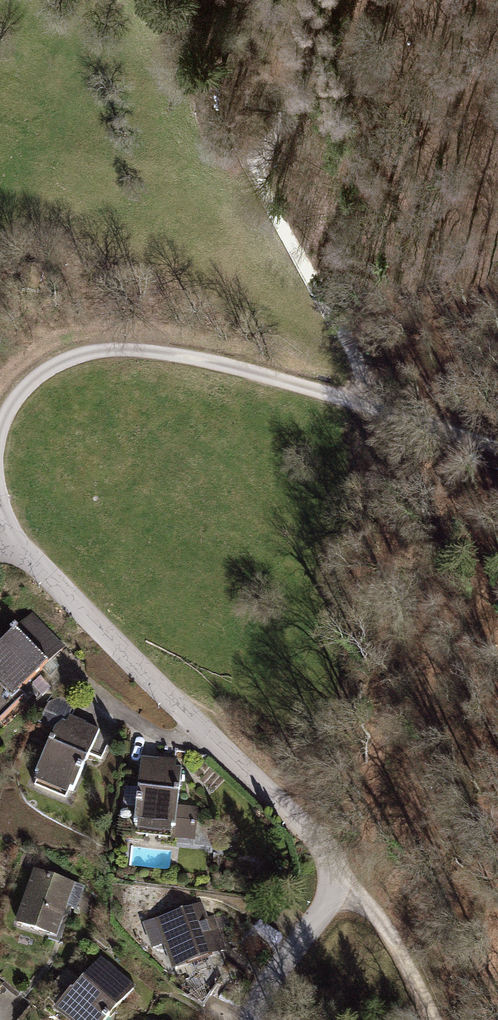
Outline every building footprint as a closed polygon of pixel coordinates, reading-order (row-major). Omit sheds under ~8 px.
[(25,614),(0,637),(0,713),(19,694),(14,688),(59,647),(25,614)] [(34,721),(49,727),(56,712),(65,716),(72,700),(57,694),(44,702),(34,721)] [(65,716),(56,712),(49,727),(26,776),(63,794),(93,728),(65,716)] [(172,760),(137,756),(129,827),(166,831),(167,823),(171,823),(173,806),(177,767),(171,766),(172,760)] [(194,808),(173,806),(171,823),(169,836),(191,838),(194,808)] [(68,880),(27,866),(9,920),(50,933),(68,880)] [(195,900),(148,917),(167,968),(222,948),(210,916),(202,919),(195,900)] [(97,954),(49,1009),(62,1019),(101,1019),(132,985),(97,954)] [(174,990),(199,1006),(207,992),(183,977),(174,990)]
